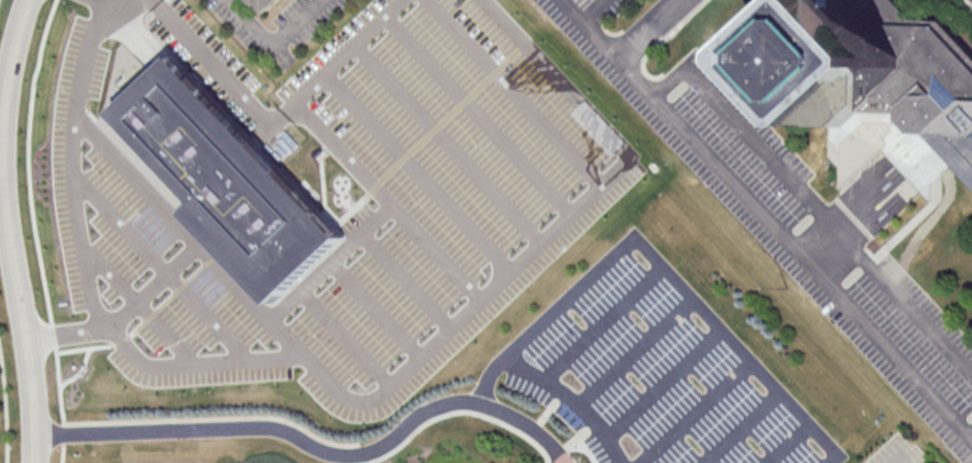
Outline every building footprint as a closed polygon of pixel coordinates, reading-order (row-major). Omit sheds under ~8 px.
[(263,14),(250,0),(278,0),(263,14)] [(770,53),(769,61),(828,125),(837,126),(854,111),(902,65),(902,58),(848,0),(824,0),(770,53)] [(941,20),(971,54),(971,182),(926,134),(915,134),(896,114),(854,111),(902,65),(902,58),(848,0),(896,0),(911,17),(941,20)] [(175,56),(346,237),(275,304),(104,122),(175,56)]
